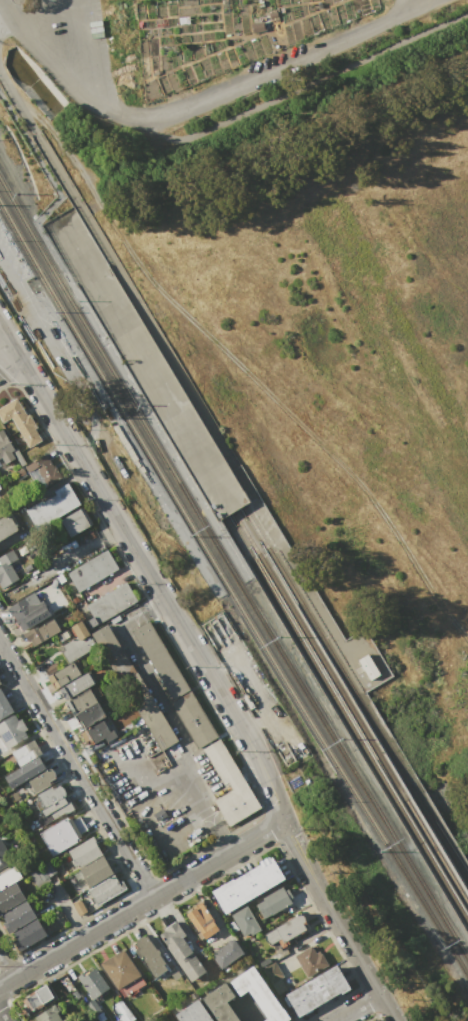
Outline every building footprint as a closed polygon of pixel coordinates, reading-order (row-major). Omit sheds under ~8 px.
[(2,422),(0,419),(0,407),(16,398),(40,439),(27,446),(11,417),(2,422)] [(1,457),(0,458),(0,430),(2,429),(14,450),(10,452),(14,459),(5,464),(1,457)] [(16,448),(25,463),(21,466),(12,451),(16,448)] [(62,478),(46,487),(36,469),(28,473),(24,467),(46,454),(53,466),(55,465),(62,478)] [(36,530),(25,510),(44,499),(45,501),(56,495),(54,492),(68,483),(80,504),(36,530)] [(83,507),(92,523),(68,537),(59,521),(83,507)] [(18,529),(0,540),(0,519),(9,513),(18,529)] [(1,588),(0,586),(0,565),(0,556),(12,550),(18,559),(10,564),(18,579),(1,588)] [(107,550),(118,570),(77,593),(66,573),(107,550)] [(125,582),(137,601),(90,628),(85,621),(92,617),(85,605),(125,582)] [(50,616),(22,632),(13,615),(11,616),(6,607),(26,597),(29,603),(36,604),(42,601),(50,616)] [(60,631),(33,646),(30,640),(27,641),(22,633),(35,626),(36,628),(53,619),(60,631)] [(190,690),(172,700),(131,631),(149,620),(190,690)] [(67,662),(58,646),(76,637),(70,626),(81,621),(96,648),(73,661),(72,659),(67,662)] [(134,670),(117,680),(90,634),(107,624),(134,670)] [(367,654),(380,675),(371,680),(358,660),(367,654)] [(54,689),(43,670),(55,663),(59,670),(75,661),(82,674),(54,689)] [(65,701),(58,688),(88,673),(94,685),(65,701)] [(177,740),(160,750),(122,687),(139,677),(177,740)] [(15,713),(0,721),(0,687),(15,713)] [(66,720),(62,713),(69,709),(65,701),(89,688),(97,703),(66,720)] [(218,736),(197,748),(170,703),(191,691),(218,736)] [(106,715),(79,730),(77,727),(71,730),(66,720),(97,703),(99,702),(106,715)] [(7,748),(0,736),(0,722),(14,714),(18,720),(21,718),(28,729),(24,731),(27,736),(7,748)] [(79,733),(103,720),(109,731),(113,729),(117,736),(106,742),(104,738),(91,745),(89,740),(84,742),(79,733)] [(19,767),(10,752),(33,739),(42,754),(19,767)] [(260,808),(228,826),(213,801),(232,789),(228,783),(223,786),(202,749),(220,739),(260,808)] [(46,768),(11,788),(4,776),(39,756),(46,768)] [(35,794),(27,780),(51,767),(56,777),(49,781),(51,785),(35,794)] [(44,809),(36,795),(51,786),(53,789),(61,785),(67,795),(63,797),(44,809)] [(41,826),(35,814),(44,809),(63,797),(67,803),(70,801),(74,808),(64,814),(64,813),(41,826)] [(77,842),(52,856),(39,833),(64,819),(65,822),(71,818),(72,821),(80,817),(87,830),(80,834),(81,836),(76,840),(77,842)] [(80,867),(78,865),(73,868),(70,861),(72,860),(67,851),(92,836),(103,854),(80,867)] [(7,866),(0,870),(0,839),(8,853),(2,857),(7,866)] [(113,874),(89,888),(79,870),(103,856),(113,874)] [(284,879),(225,914),(212,891),(233,879),(233,880),(260,864),(259,862),(269,856),(270,858),(272,857),(284,879)] [(37,887),(29,873),(50,860),(57,871),(43,879),(45,882),(37,887)] [(14,882),(0,890),(0,874),(15,865),(22,877),(14,882)] [(97,905),(87,889),(114,874),(119,883),(123,881),(127,888),(97,905)] [(79,916),(81,919),(70,926),(45,882),(56,876),(72,905),(79,916)] [(25,900),(0,914),(0,890),(14,882),(25,900)] [(264,918),(256,905),(263,900),(262,898),(283,886),(286,890),(289,888),(294,896),(290,898),(292,902),(264,918)] [(80,900),(87,911),(79,916),(72,905),(80,900)] [(9,934),(2,923),(6,921),(2,915),(26,901),(36,918),(9,934)] [(200,939),(197,934),(199,933),(186,914),(196,907),(194,905),(200,901),(206,910),(207,909),(221,928),(205,939),(203,937),(200,939)] [(247,905),(261,930),(251,936),(249,934),(238,940),(234,932),(233,933),(228,924),(234,921),(230,915),(247,905)] [(301,913),(305,920),(303,921),(304,922),(302,924),(305,929),(283,943),(281,939),(269,945),(268,943),(266,943),(264,940),(265,938),(263,935),(301,913)] [(37,918),(46,935),(19,951),(13,942),(16,940),(12,933),(37,918)] [(207,971),(191,982),(158,935),(164,931),(164,930),(177,921),(187,935),(183,937),(207,971)] [(154,979),(135,951),(137,949),(134,944),(136,942),(136,941),(137,939),(140,937),(142,936),(144,937),(146,935),(166,963),(164,965),(167,970),(154,979)] [(221,969),(211,954),(235,938),(245,953),(221,969)] [(294,956),(312,945),(317,952),(320,950),(329,966),(307,979),(294,956)] [(123,949),(141,975),(118,990),(100,964),(123,949)] [(275,962),(283,976),(270,983),(262,970),(275,962)] [(285,994),(338,963),(352,988),(342,994),(341,992),(298,1017),(285,994)] [(289,1019),(286,1020),(263,1020),(267,1019),(248,991),(240,996),(230,982),(253,966),(289,1019)] [(95,968),(109,988),(92,1000),(76,977),(85,971),(87,973),(95,968)] [(227,1002),(240,1020),(217,1020),(201,998),(225,982),(235,997),(227,1002)] [(27,1012),(24,1007),(25,1006),(22,1000),(35,992),(35,991),(46,985),(53,997),(43,1003),(44,1006),(36,1010),(34,1008),(27,1012)] [(198,999),(213,1020),(178,1020),(174,1016),(198,999)] [(136,1020),(135,1020),(122,1020),(119,1017),(122,1015),(115,1006),(122,1002),(126,1008),(127,1007),(136,1020)] [(65,1018),(66,1020),(36,1020),(33,1017),(55,1004),(56,1007),(58,1005),(62,1011),(58,1014),(62,1020),(65,1018)]
